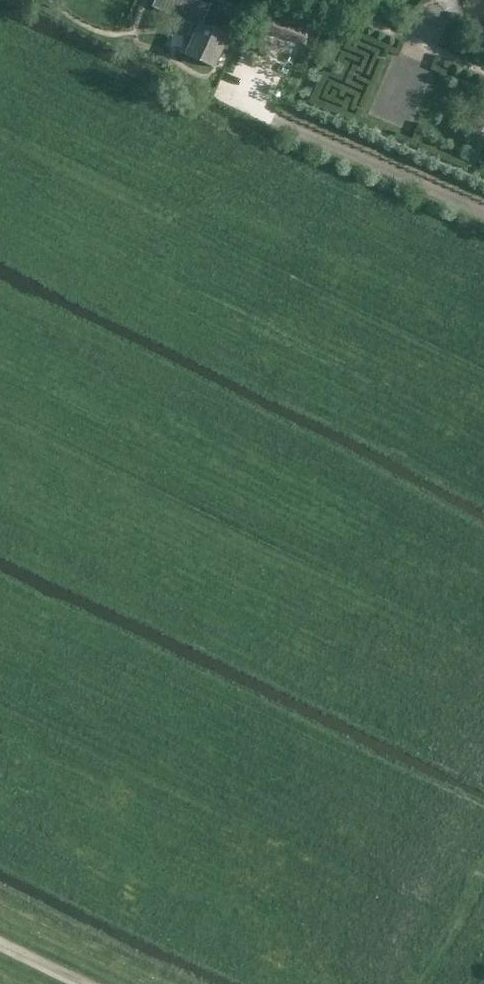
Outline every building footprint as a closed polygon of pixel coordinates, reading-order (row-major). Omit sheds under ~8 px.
[(161,11),(193,25),(189,34),(196,37),(188,55),(213,66),(227,36),(202,25),(211,6),(197,0),(165,0),(161,11)] [(434,24),(448,14),(438,1),(424,11),(434,24)] [(288,17),(280,36),(300,44),(301,43),(307,46),(314,28),(288,17)]
